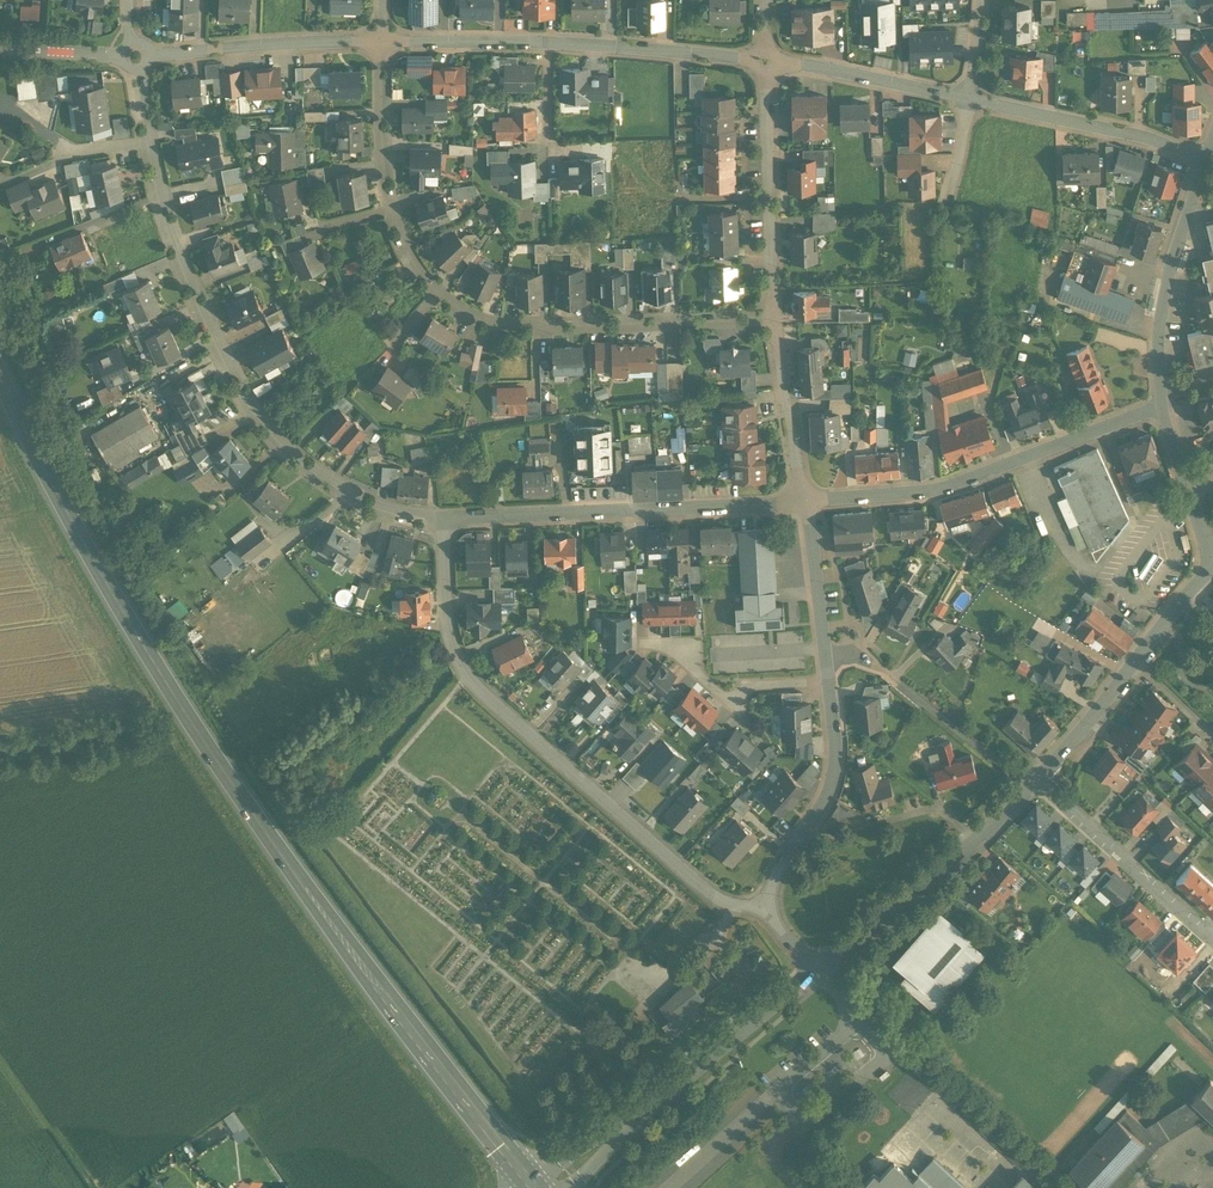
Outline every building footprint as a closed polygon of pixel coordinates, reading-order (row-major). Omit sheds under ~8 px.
[(32,3),(21,3),(21,19),(40,19),(41,0),(32,0),(32,3)] [(75,9),(84,10),(84,12),(93,13),(93,11),(102,12),(103,0),(76,0),(75,9)] [(170,24),(197,25),(198,0),(171,0),(170,24)] [(220,14),(222,14),(222,11),(232,12),(232,13),(234,13),(234,12),(248,12),(248,15),(249,15),(249,0),(221,0),(220,14)] [(331,7),(331,8),(332,8),(332,5),(343,5),(343,6),(344,6),(358,7),(358,9),(359,9),(360,0),(331,0),(331,7)] [(411,19),(436,19),(437,0),(411,0),(411,19)] [(461,13),(492,13),(492,0),(461,0),(461,13)] [(524,12),(553,12),(553,0),(524,0),(524,12)] [(573,15),(604,15),(604,0),(573,0),(573,15)] [(641,5),(628,5),(628,24),(638,24),(638,25),(663,25),(664,0),(641,0),(641,5)] [(710,17),(739,17),(739,11),(739,0),(710,0),(710,17)] [(863,47),(894,46),(893,3),(893,0),(861,0),(863,47)] [(1041,15),(1055,15),(1055,0),(1041,0),(1041,15)] [(1199,3),(1191,4),(1192,8),(1199,6),(1200,6),(1210,4),(1212,16),(1212,0),(1198,0),(1199,3)] [(1165,3),(1165,8),(1094,12),(1094,27),(1197,26),(1212,24),(1212,16),(1210,4),(1200,6),(1199,6),(1192,8),(1191,4),(1191,2),(1165,3)] [(343,5),(332,5),(332,8),(331,8),(331,7),(329,9),(329,12),(331,14),(341,14),(343,13),(344,6),(343,6),(343,5)] [(809,8),(809,7),(793,7),(793,17),(793,26),(793,38),(832,37),(831,25),(832,25),(831,16),(831,6),(814,7),(814,8),(809,8)] [(1029,6),(1003,6),(1003,36),(1028,36),(1029,6)] [(94,18),(92,28),(100,30),(103,19),(94,18)] [(910,32),(919,31),(919,22),(902,23),(902,36),(910,36),(910,32)] [(1197,26),(1203,33),(1202,33),(1207,40),(1208,41),(1212,38),(1212,24),(1197,26)] [(919,31),(910,32),(910,36),(911,63),(952,61),(951,30),(919,31)] [(1089,30),(1074,30),(1073,39),(1089,39),(1089,30)] [(1211,45),(1208,41),(1207,40),(1190,53),(1212,82),(1212,47),(1211,45)] [(1054,53),(1037,50),(1035,57),(1037,57),(1036,69),(1054,70),(1054,53)] [(430,55),(408,54),(408,74),(430,74),(430,55)] [(1027,55),(1015,54),(1014,74),(1020,74),(1019,84),(1029,84),(1029,83),(1035,83),(1036,69),(1037,57),(1035,57),(1027,57),(1027,55)] [(517,55),(498,55),(498,65),(507,65),(517,65),(517,55)] [(1146,57),(1127,58),(1127,73),(1146,73),(1146,57)] [(221,61),(205,63),(206,77),(222,76),(222,72),(221,61)] [(517,65),(507,65),(507,88),(509,88),(511,90),(520,90),(522,88),(534,88),(534,76),(533,76),(533,65),(517,65)] [(303,81),(303,66),(295,67),(295,81),(303,81)] [(320,66),(303,66),(303,81),(303,82),(303,86),(320,85),(320,66)] [(464,67),(443,66),(443,70),(435,70),(435,76),(432,78),(432,87),(434,90),(446,91),(446,90),(464,90),(464,67)] [(279,67),(249,70),(249,71),(246,74),(247,80),(249,82),(250,84),(251,95),(281,93),(279,67)] [(588,68),(562,68),(562,98),(565,98),(580,98),(588,98),(588,97),(607,96),(607,93),(606,76),(606,75),(588,75),(588,68)] [(361,93),(360,69),(329,70),(329,93),(347,93),(347,92),(359,91),(359,93),(361,93)] [(56,71),(34,70),(38,95),(60,92),(56,71)] [(238,70),(222,72),(222,76),(224,93),(240,92),(238,70)] [(704,72),(689,72),(689,80),(704,80),(704,72)] [(1129,75),(1102,75),(1102,88),(1102,89),(1105,89),(1105,105),(1105,106),(1129,106),(1129,75)] [(198,77),(174,79),(176,93),(173,96),(173,99),(177,102),(177,105),(201,102),(198,77)] [(1154,77),(1146,77),(1146,89),(1154,89),(1154,77)] [(1192,83),(1174,83),(1174,102),(1192,102),(1192,83)] [(103,84),(76,88),(81,126),(109,123),(103,84)] [(704,95),(704,87),(689,88),(689,96),(704,95)] [(733,95),(704,96),(704,111),(704,112),(731,111),(731,112),(733,112),(733,95)] [(807,96),(807,95),(792,96),(793,125),(793,133),(825,132),(825,125),(826,125),(826,95),(811,95),(811,96),(807,96)] [(445,98),(426,98),(426,108),(432,107),(432,112),(446,112),(445,98)] [(529,100),(507,100),(507,111),(512,110),(530,109),(529,100)] [(891,105),(891,100),(882,100),(882,114),(899,114),(899,105),(891,105)] [(1174,102),(1174,110),(1171,110),(1171,120),(1174,120),(1174,128),(1198,128),(1198,102),(1192,102),(1174,102)] [(869,104),(840,105),(841,126),(869,125),(869,104)] [(426,108),(403,108),(404,130),(432,129),(432,112),(432,107),(426,108)] [(325,109),(304,110),(304,120),(326,119),(325,109)] [(530,109),(512,110),(513,123),(501,123),(500,122),(500,121),(499,120),(497,120),(496,120),(495,121),(494,122),(494,123),(494,124),(494,125),(495,126),(496,127),(497,127),(498,137),(514,136),(514,135),(535,134),(534,109),(530,109)] [(731,111),(704,112),(704,111),(703,111),(703,128),(705,128),(705,127),(731,127),(732,127),(731,112),(731,111)] [(116,136),(130,134),(127,114),(113,117),(116,136)] [(940,114),(910,114),(910,130),(940,129),(940,114)] [(361,118),(338,118),(338,145),(339,146),(348,146),(357,146),(362,145),(361,118)] [(236,121),(237,135),(250,134),(250,121),(236,121)] [(194,126),(174,127),(175,137),(184,136),(185,143),(197,140),(196,134),(192,135),(191,126),(194,126)] [(304,127),(291,128),(291,130),(292,130),(293,147),(305,146),(304,127)] [(731,127),(705,127),(705,128),(705,143),(734,143),(733,127),(732,127),(731,127)] [(940,129),(910,130),(910,144),(910,145),(919,145),(940,145),(940,129)] [(291,130),(269,131),(269,133),(257,133),(257,147),(269,147),(270,163),(293,163),(293,147),(292,130),(291,130)] [(883,155),(882,135),(870,135),(871,155),(873,155),(883,155)] [(217,136),(197,140),(202,163),(210,161),(211,166),(223,164),(217,136)] [(185,143),(177,144),(182,167),(202,163),(197,140),(185,143)] [(472,145),(449,142),(449,153),(466,154),(473,154),(472,145)] [(734,143),(705,143),(704,143),(705,158),(734,157),(732,157),(732,150),(734,150),(734,143)] [(919,154),(919,145),(910,145),(910,144),(898,145),(898,154),(919,154)] [(349,153),(348,146),(339,146),(338,145),(337,145),(337,153),(349,153)] [(440,149),(411,148),(411,172),(412,173),(412,184),(424,184),(424,173),(439,173),(440,149)] [(824,165),(824,148),(802,149),(803,149),(804,161),(813,160),(813,165),(824,165)] [(508,150),(487,151),(487,157),(492,156),(493,162),(509,162),(509,161),(508,150)] [(1143,158),(1120,150),(1113,171),(1136,179),(1143,158)] [(1098,151),(1081,152),(1081,178),(1099,178),(1098,151)] [(1081,152),(1063,152),(1063,163),(1064,179),(1065,179),(1064,176),(1074,175),(1074,178),(1081,178),(1081,152)] [(919,154),(898,154),(898,164),(919,163),(919,154)] [(734,157),(705,158),(705,165),(706,165),(707,165),(707,172),(732,171),(732,165),(734,164),(734,157)] [(603,158),(580,159),(580,161),(560,161),(561,186),(562,186),(561,183),(580,182),(580,190),(604,189),(603,158)] [(509,161),(509,162),(493,162),(491,162),(492,180),(509,179),(510,193),(533,192),(534,192),(534,181),(533,160),(509,161)] [(813,165),(813,160),(804,161),(802,161),(803,168),(789,168),(789,189),(813,189),(813,165)] [(116,163),(91,169),(98,200),(121,195),(118,181),(119,180),(116,163)] [(932,170),(920,170),(919,163),(898,164),(898,173),(909,173),(909,188),(915,188),(916,193),(933,193),(932,170)] [(1063,163),(1055,163),(1056,183),(1065,183),(1065,179),(1064,179),(1063,163)] [(1178,171),(1159,165),(1151,189),(1170,195),(1178,171)] [(323,166),(305,169),(308,184),(325,181),(323,166)] [(242,171),(222,175),(224,184),(245,180),(242,171)] [(363,171),(339,175),(343,204),(367,200),(363,171)] [(732,171),(707,172),(705,172),(705,179),(706,180),(707,180),(707,186),(730,186),(733,186),(733,179),(734,179),(734,172),(732,171)] [(557,177),(548,177),(548,181),(549,196),(557,195),(557,177)] [(295,178),(270,183),(270,184),(272,183),(277,212),(276,213),(276,214),(301,208),(300,208),(296,190),(298,190),(295,178)] [(26,179),(7,187),(13,202),(28,196),(25,190),(30,188),(26,179)] [(30,188),(25,190),(28,196),(36,216),(64,204),(53,179),(30,188)] [(245,180),(224,184),(226,193),(247,189),(245,180)] [(548,181),(534,181),(534,192),(533,192),(533,200),(549,199),(549,196),(548,196),(548,181)] [(473,184),(452,187),(453,196),(479,192),(473,184)] [(1106,205),(1105,185),(1096,185),(1096,206),(1106,205)] [(218,193),(191,201),(197,223),(224,216),(224,215),(221,204),(218,193)] [(442,195),(416,203),(422,226),(449,217),(442,195)] [(1107,218),(1119,219),(1120,207),(1108,206),(1107,218)] [(1049,212),(1033,208),(1030,222),(1047,226),(1049,212)] [(736,210),(709,211),(710,249),(737,248),(736,210)] [(835,224),(835,211),(814,212),(814,224),(835,224)] [(1161,226),(1138,219),(1135,229),(1137,230),(1131,249),(1152,255),(1161,226)] [(1205,221),(1212,253),(1212,219),(1205,221)] [(304,221),(290,223),(292,236),(299,234),(306,231),(304,221)] [(80,232),(72,236),(69,235),(65,237),(75,260),(84,257),(86,258),(92,256),(81,230),(80,231),(80,232)] [(467,244),(454,231),(433,250),(449,267),(462,255),(470,247),(467,244)] [(233,243),(220,248),(217,240),(220,239),(217,232),(202,236),(208,252),(207,252),(214,273),(240,264),(233,243)] [(816,259),(815,232),(791,232),(792,260),(816,259)] [(292,236),(279,240),(285,254),(293,251),(293,250),(304,245),(299,234),(292,236)] [(1094,247),(1053,235),(1052,244),(1073,252),(1065,274),(1082,280),(1094,247)] [(61,238),(60,241),(52,245),(51,243),(50,243),(60,269),(66,266),(67,264),(75,260),(65,237),(61,238)] [(1121,244),(1097,237),(1094,247),(1117,254),(1121,244)] [(480,248),(472,240),(467,244),(470,247),(462,255),(469,263),(480,248)] [(590,240),(581,241),(582,263),(582,265),(591,265),(590,240)] [(581,241),(547,242),(547,252),(571,251),(572,263),(582,263),(581,241)] [(304,245),(293,250),(293,251),(299,264),(302,263),(307,273),(323,266),(318,255),(319,253),(318,252),(318,251),(317,250),(316,249),(312,242),(304,245)] [(547,252),(547,242),(538,242),(538,261),(548,261),(547,252)] [(633,246),(623,246),(624,267),(634,267),(633,246)] [(1117,254),(1094,247),(1082,280),(1065,274),(1057,297),(1101,313),(1110,290),(1105,289),(1117,254)] [(255,248),(244,252),(247,260),(258,256),(255,248)] [(677,269),(677,249),(667,249),(668,265),(676,265),(676,269),(677,269)] [(1203,256),(1205,262),(1203,263),(1205,270),(1201,271),(1206,291),(1212,290),(1212,254),(1203,256)] [(258,256),(247,260),(251,270),(265,264),(261,255),(258,256)] [(732,256),(713,257),(713,258),(714,258),(714,267),(717,267),(717,265),(729,264),(729,267),(732,266),(732,257),(732,256)] [(964,268),(978,268),(978,256),(964,256),(964,268)] [(346,274),(361,267),(357,258),(342,265),(346,274)] [(499,272),(478,263),(476,269),(468,286),(468,288),(488,297),(499,272)] [(729,264),(717,265),(717,267),(714,267),(712,267),(712,273),(709,275),(710,284),(713,286),(713,293),(720,293),(724,297),(728,293),(735,293),(735,285),(738,284),(738,276),(735,274),(734,266),(732,266),(729,267),(729,264)] [(467,266),(457,281),(468,286),(476,269),(467,266)] [(583,269),(556,270),(556,280),(558,280),(559,301),(557,301),(557,302),(584,301),(584,300),(583,300),(582,278),(584,277),(583,269)] [(668,269),(645,270),(646,298),(669,297),(668,269)] [(540,272),(515,273),(516,303),(541,302),(540,272)] [(626,299),(625,272),(601,273),(602,299),(626,299)] [(122,275),(103,283),(106,292),(126,283),(122,275)] [(147,279),(125,289),(138,317),(160,307),(147,279)] [(252,288),(226,300),(238,325),(264,313),(252,288)] [(815,296),(815,290),(793,291),(793,300),(791,300),(791,305),(793,305),(794,315),(815,314),(815,309),(829,308),(829,295),(815,296)] [(1132,298),(1110,290),(1101,313),(1124,320),(1132,298)] [(1194,295),(1202,328),(1212,326),(1212,290),(1206,291),(1194,295)] [(1036,295),(1027,292),(1025,299),(1034,302),(1036,295)] [(281,307),(265,315),(270,323),(285,315),(281,307)] [(856,307),(838,307),(839,311),(839,320),(868,320),(868,311),(856,311),(856,307)] [(456,332),(433,318),(422,336),(445,350),(456,332)] [(150,321),(132,329),(135,337),(145,333),(146,335),(155,331),(150,321)] [(155,331),(146,335),(158,361),(180,352),(168,325),(155,331)] [(1195,330),(1195,332),(1188,333),(1195,364),(1212,360),(1212,326),(1202,328),(1195,330)] [(281,328),(263,337),(277,363),(295,353),(281,328)] [(263,337),(248,346),(261,371),(277,363),(263,337)] [(472,342),(469,353),(462,351),(460,362),(478,366),(479,359),(481,347),(482,344),(472,342)] [(654,343),(626,344),(627,365),(628,365),(655,364),(654,343)] [(581,344),(553,346),(554,367),(563,366),(563,368),(582,367),(581,344)] [(604,344),(596,345),(597,365),(605,365),(604,344)] [(626,344),(604,344),(605,365),(610,364),(610,356),(613,356),(614,373),(628,372),(628,365),(627,365),(626,344)] [(1107,397),(1087,345),(1066,353),(1086,405),(1107,397)] [(131,375),(118,346),(117,347),(117,348),(99,355),(97,355),(98,358),(109,383),(110,384),(111,383),(110,383),(116,380),(129,375),(129,376),(131,375)] [(747,347),(721,348),(721,347),(722,370),(748,369),(749,369),(748,346),(747,346),(747,347)] [(819,346),(798,348),(800,371),(820,370),(820,362),(823,361),(823,354),(819,354),(819,346)] [(847,347),(839,347),(839,363),(848,363),(847,347)] [(905,350),(903,362),(916,364),(917,351),(905,350)] [(488,359),(479,359),(478,366),(475,380),(489,380),(488,359)] [(548,378),(548,359),(539,359),(540,379),(548,378)] [(677,360),(666,360),(666,362),(667,378),(667,398),(681,397),(681,375),(678,375),(677,360)] [(666,362),(658,362),(658,379),(667,378),(666,362)] [(411,364),(402,376),(414,385),(417,388),(426,375),(411,364)] [(402,376),(388,366),(373,388),(395,404),(397,402),(410,384),(413,387),(414,385),(402,376)] [(981,367),(937,381),(944,401),(987,386),(981,367)] [(800,371),(801,390),(811,390),(821,389),(821,388),(820,370),(800,371)] [(755,374),(741,375),(741,390),(755,389),(755,374)] [(194,379),(171,391),(171,392),(182,412),(179,414),(180,416),(183,414),(186,421),(198,415),(210,409),(194,379)] [(934,433),(929,379),(921,380),(926,434),(929,433),(934,433)] [(123,394),(116,380),(110,383),(111,383),(110,384),(109,383),(97,388),(104,405),(123,394)] [(595,389),(598,398),(609,394),(606,385),(595,389)] [(525,400),(524,386),(498,387),(499,410),(524,409),(525,409),(525,400)] [(831,388),(821,388),(821,389),(811,390),(812,397),(830,397),(831,397),(831,388)] [(1037,389),(1027,393),(1032,406),(1043,402),(1037,389)] [(1197,397),(1196,397),(1203,425),(1212,423),(1212,393),(1197,397)] [(352,403),(343,395),(332,405),(338,410),(339,408),(344,412),(352,403)] [(831,397),(830,397),(831,412),(838,412),(850,411),(850,396),(831,397)] [(1016,397),(1005,401),(1010,414),(1020,410),(1016,397)] [(540,400),(525,400),(525,409),(524,409),(524,418),(541,415),(540,400)] [(557,409),(556,401),(546,402),(547,410),(557,409)] [(724,403),(725,441),(755,439),(755,425),(756,425),(756,417),(754,418),(754,402),(743,403),(743,401),(734,402),(734,403),(724,403)] [(1032,406),(1026,408),(1034,428),(1051,422),(1043,402),(1032,406)] [(140,403),(91,431),(109,463),(109,462),(113,469),(142,452),(138,446),(158,435),(140,403)] [(876,404),(865,404),(865,414),(876,414),(876,404)] [(338,410),(322,428),(335,440),(336,439),(353,420),(352,419),(344,412),(339,408),(338,410)] [(1010,414),(1009,414),(1017,435),(1034,428),(1026,408),(1020,410),(1010,414)] [(831,412),(810,414),(810,415),(812,444),(812,445),(840,443),(840,442),(838,442),(838,435),(840,435),(838,412),(831,412)] [(198,415),(186,421),(183,414),(180,416),(170,421),(187,453),(192,450),(196,448),(191,437),(203,431),(198,415)] [(983,415),(939,429),(949,459),(992,444),(983,415)] [(353,420),(336,439),(349,450),(361,436),(366,431),(364,428),(353,419),(352,419),(353,420)] [(372,420),(364,428),(366,431),(361,436),(368,441),(379,426),(372,420)] [(610,422),(575,424),(576,473),(612,472),(610,422)] [(860,425),(851,425),(851,440),(859,440),(860,425)] [(672,451),(686,450),(685,426),(678,426),(678,433),(671,433),(672,451)] [(876,439),(876,426),(864,426),(864,439),(876,439)] [(888,426),(876,426),(876,439),(876,443),(888,442),(888,426)] [(203,431),(191,437),(196,448),(208,441),(203,431)] [(926,434),(905,436),(908,474),(932,472),(930,448),(929,433),(926,434)] [(934,433),(929,433),(930,448),(937,447),(936,442),(935,443),(934,433)] [(1150,433),(1118,445),(1127,470),(1131,469),(1132,472),(1138,470),(1137,467),(1150,462),(1152,465),(1158,462),(1157,459),(1160,458),(1150,433)] [(649,434),(621,437),(623,454),(651,451),(649,434)] [(840,435),(838,435),(838,442),(840,442),(840,443),(847,443),(847,434),(840,435)] [(229,437),(211,452),(230,477),(249,461),(229,437)] [(548,439),(528,440),(529,451),(549,450),(548,439)] [(762,439),(732,441),(733,478),(744,477),(744,479),(753,479),(753,477),(764,477),(763,461),(764,461),(764,454),(763,454),(762,439)] [(426,445),(410,448),(412,463),(429,460),(426,445)] [(171,446),(164,449),(171,462),(177,459),(171,446)] [(1128,517),(1097,448),(1054,467),(1066,495),(1078,522),(1090,549),(1091,549),(1090,546),(1106,539),(1103,533),(1116,527),(1114,522),(1128,517)] [(164,449),(117,477),(125,489),(163,467),(167,465),(167,464),(171,462),(164,449)] [(668,449),(655,450),(656,463),(669,462),(668,449)] [(187,453),(172,462),(183,482),(203,470),(192,450),(187,453)] [(897,451),(876,453),(878,477),(900,475),(897,451)] [(876,453),(855,455),(857,479),(878,477),(876,453)] [(391,466),(382,465),(381,483),(389,484),(391,466)] [(413,476),(401,475),(402,467),(391,466),(389,484),(398,485),(397,498),(411,500),(413,476)] [(680,466),(656,467),(657,494),(681,493),(680,466)] [(552,467),(523,469),(524,491),(553,489),(552,467)] [(656,467),(632,468),(633,495),(657,494),(656,467)] [(428,477),(418,476),(418,474),(414,474),(413,476),(411,500),(426,501),(428,477)] [(288,497),(268,480),(254,497),(275,513),(288,497)] [(1011,480),(988,489),(995,507),(1009,502),(1018,498),(1011,480)] [(1139,489),(1126,495),(1129,503),(1143,497),(1143,496),(1142,497),(1139,490),(1140,490),(1139,489)] [(229,502),(220,491),(215,496),(224,507),(229,502)] [(983,491),(942,504),(948,523),(989,510),(983,491)] [(1078,522),(1066,495),(1057,499),(1069,526),(1078,522)] [(1018,498),(1009,502),(1011,508),(1021,504),(1018,498)] [(923,508),(906,509),(908,533),(925,532),(923,508)] [(906,509),(889,511),(891,534),(908,533),(906,509)] [(871,511),(833,514),(836,541),(861,539),(873,538),(871,511)] [(1128,517),(1114,522),(1116,527),(1120,530),(1129,519),(1128,517)] [(995,518),(978,536),(985,543),(1002,525),(995,518)] [(360,540),(335,524),(322,546),(347,561),(355,548),(360,540)] [(259,525),(236,543),(247,557),(271,539),(259,525)] [(702,548),(731,546),(732,546),(731,531),(730,525),(700,527),(702,548)] [(686,527),(666,528),(667,549),(687,548),(686,527)] [(742,590),(774,589),(770,527),(739,529),(739,530),(731,531),(732,546),(731,546),(731,551),(740,550),(742,590)] [(667,549),(666,528),(646,530),(647,550),(667,549)] [(623,531),(600,533),(602,564),(612,564),(612,555),(622,554),(621,546),(624,546),(623,531)] [(413,539),(391,534),(385,554),(386,554),(399,557),(408,559),(413,539)] [(564,535),(564,537),(555,537),(555,536),(554,536),(554,538),(545,538),(546,559),(557,559),(557,561),(570,561),(569,559),(574,559),(574,537),(565,537),(565,535),(564,535)] [(861,539),(836,541),(837,552),(862,550),(861,539)] [(490,540),(466,541),(467,576),(488,576),(488,589),(493,589),(499,588),(498,567),(491,567),(490,540)] [(526,540),(505,540),(507,575),(527,575),(527,586),(536,586),(535,565),(527,565),(526,540)] [(370,557),(355,548),(347,561),(345,565),(363,575),(367,564),(370,557)] [(687,548),(667,549),(668,557),(668,565),(668,567),(688,566),(687,548)] [(378,554),(372,551),(370,557),(367,564),(373,566),(378,554)] [(399,557),(386,554),(383,567),(396,570),(399,557)] [(632,555),(624,556),(625,568),(632,567),(632,555)] [(668,565),(668,557),(659,557),(659,566),(668,565)] [(849,577),(852,576),(866,571),(866,570),(862,559),(845,565),(849,577)] [(914,559),(908,568),(915,572),(921,563),(914,559)] [(582,565),(572,565),(572,586),(583,586),(582,580),(582,573),(582,565)] [(396,570),(383,567),(381,572),(400,577),(402,571),(396,570)] [(866,571),(852,576),(854,583),(854,588),(856,593),(858,597),(862,609),(861,610),(864,619),(879,615),(876,605),(877,605),(880,598),(870,568),(866,570),(866,571)] [(913,590),(899,581),(892,594),(899,599),(905,603),(913,590)] [(428,587),(407,588),(407,597),(402,598),(403,613),(407,613),(407,618),(429,617),(429,610),(431,610),(430,598),(428,598),(428,587)] [(499,588),(493,589),(493,602),(499,602),(499,603),(501,602),(515,601),(514,588),(499,588)] [(645,589),(637,590),(636,604),(643,604),(643,603),(644,603),(644,604),(646,604),(645,589)] [(774,589),(742,590),(743,604),(734,605),(736,630),(784,627),(783,604),(775,605),(774,589)] [(908,618),(922,594),(913,590),(905,603),(899,599),(893,609),(908,618)] [(943,615),(948,604),(939,599),(933,611),(943,615)] [(693,602),(669,603),(669,602),(669,620),(694,619),(694,620),(694,601),(693,601),(693,602)] [(493,602),(487,603),(487,604),(479,604),(479,603),(468,603),(468,625),(471,625),(471,627),(474,630),(484,629),(488,626),(487,624),(500,624),(499,603),(499,602),(493,602)] [(646,604),(644,604),(644,603),(643,603),(643,604),(644,622),(644,621),(669,620),(669,602),(668,602),(668,603),(646,604)] [(1105,610),(1120,618),(1123,612),(1108,604),(1105,610)] [(1131,635),(1091,605),(1079,621),(1080,622),(1075,628),(1090,640),(1088,643),(1098,648),(1104,640),(1119,652),(1131,635)] [(908,618),(893,609),(883,627),(904,639),(915,622),(908,618)] [(628,617),(604,616),(604,625),(602,628),(604,632),(604,643),(615,644),(623,644),(628,638),(628,617)] [(977,640),(965,628),(960,634),(970,645),(972,646),(977,640)] [(1045,652),(1053,636),(1038,629),(1030,644),(1045,652)] [(952,641),(944,633),(928,648),(947,668),(963,653),(962,652),(970,645),(960,634),(952,641)] [(521,635),(494,648),(497,652),(494,654),(493,658),(496,664),(500,666),(503,664),(505,669),(531,656),(521,635)] [(1060,645),(1053,640),(1045,654),(1053,658),(1062,642),(1060,645)] [(1082,654),(1062,642),(1053,658),(1073,670),(1082,654)] [(623,644),(615,644),(614,651),(606,660),(617,670),(632,654),(622,645),(623,644)] [(579,665),(562,650),(544,671),(562,686),(574,672),(580,665),(579,665)] [(1101,663),(1083,653),(1082,654),(1073,670),(1073,671),(1091,681),(1101,663)] [(644,658),(627,677),(639,689),(662,663),(656,669),(644,658)] [(593,668),(584,660),(579,665),(580,665),(574,672),(583,679),(593,668)] [(662,663),(639,689),(645,683),(657,693),(674,674),(662,663)] [(1064,668),(1056,663),(1053,668),(1061,673),(1064,668)] [(1053,668),(1049,666),(1039,683),(1053,691),(1063,674),(1061,673),(1053,668)] [(594,678),(575,699),(587,710),(606,688),(594,678)] [(887,682),(865,684),(866,694),(867,694),(868,696),(868,697),(878,696),(888,694),(887,682)] [(606,688),(587,710),(599,720),(613,704),(618,699),(613,694),(606,688)] [(691,688),(674,707),(686,718),(704,699),(691,688)] [(628,698),(617,689),(613,694),(618,699),(613,704),(618,709),(628,698)] [(1173,705),(1151,689),(1147,694),(1142,700),(1147,704),(1164,716),(1173,705)] [(802,690),(788,690),(788,703),(802,703),(802,690)] [(868,696),(865,697),(865,698),(854,699),(857,727),(881,725),(878,696),(868,697),(868,696)] [(704,699),(686,718),(699,729),(716,710),(704,699)] [(788,703),(781,703),(782,720),(809,719),(809,702),(802,703),(788,703)] [(1164,716),(1147,704),(1139,716),(1160,731),(1168,720),(1164,716)] [(1033,724),(1017,709),(1003,725),(1019,739),(1033,724)] [(629,710),(613,728),(622,736),(617,742),(615,739),(613,741),(629,756),(647,736),(639,729),(645,723),(637,716),(636,717),(629,710)] [(1019,739),(1019,740),(1034,754),(1039,748),(1058,727),(1043,713),(1033,724),(1019,739)] [(1160,731),(1139,716),(1130,727),(1147,740),(1151,743),(1160,731)] [(645,723),(639,729),(647,736),(652,741),(663,729),(650,717),(645,723)] [(810,736),(809,719),(782,720),(782,737),(810,736)] [(1130,727),(1125,724),(1120,730),(1121,731),(1117,736),(1138,752),(1147,740),(1130,727)] [(736,728),(717,748),(730,759),(748,739),(736,728)] [(688,759),(664,739),(640,767),(662,785),(668,778),(670,779),(688,759)] [(748,739),(730,759),(742,771),(761,750),(748,739)] [(955,758),(949,740),(935,744),(941,762),(932,765),(938,785),(976,774),(970,753),(955,758)] [(1195,743),(1175,763),(1196,783),(1212,767),(1212,766),(1212,760),(1195,743)] [(1108,748),(1092,767),(1108,780),(1116,770),(1124,761),(1108,748)] [(1146,764),(1129,751),(1124,758),(1140,772),(1146,764)] [(810,781),(821,766),(812,760),(801,775),(810,781)] [(707,768),(699,761),(687,775),(695,781),(707,768)] [(871,765),(853,770),(859,788),(861,787),(867,806),(893,799),(887,778),(876,781),(871,765)] [(1212,767),(1196,783),(1193,786),(1212,806),(1212,767)] [(805,787),(784,769),(773,782),(794,800),(805,787)] [(1128,779),(1116,770),(1108,780),(1120,789),(1128,779)] [(794,800),(773,782),(762,794),(783,813),(794,800)] [(707,803),(687,786),(663,812),(683,830),(707,803)] [(1141,794),(1121,816),(1136,830),(1150,816),(1156,808),(1153,806),(1141,794)] [(749,806),(737,795),(730,802),(742,814),(749,806)] [(1170,808),(1160,798),(1153,806),(1156,808),(1150,816),(1157,823),(1166,813),(1170,808)] [(1051,815),(1036,802),(1023,817),(1037,830),(1051,815)] [(1179,825),(1166,813),(1157,823),(1155,825),(1163,832),(1168,827),(1173,832),(1179,825)] [(756,837),(735,819),(712,845),(733,864),(756,837)] [(1074,836),(1059,823),(1054,829),(1046,838),(1061,850),(1074,836)] [(1046,838),(1054,829),(1048,824),(1034,840),(1039,845),(1046,838)] [(1163,832),(1152,844),(1169,860),(1184,842),(1173,832),(1168,827),(1163,832)] [(1097,857),(1083,844),(1077,850),(1070,858),(1084,871),(1097,857)] [(1070,858),(1077,850),(1071,845),(1057,861),(1063,866),(1070,858)] [(1000,856),(994,863),(1010,877),(1010,876),(1012,878),(1018,872),(1000,856)] [(989,868),(987,866),(968,889),(976,896),(979,892),(990,901),(999,891),(1003,894),(1010,886),(1007,884),(1012,878),(1010,876),(1010,877),(994,863),(989,868)] [(1190,863),(1176,879),(1210,911),(1212,907),(1212,884),(1190,863)] [(1085,886),(1099,870),(1094,865),(1080,881),(1085,886)] [(1105,870),(1091,887),(1096,891),(1100,887),(1110,875),(1105,870)] [(1110,875),(1100,887),(1116,901),(1130,886),(1114,872),(1110,875)] [(1159,920),(1138,900),(1121,917),(1134,929),(1136,927),(1144,934),(1159,920)] [(968,935),(939,909),(895,959),(909,972),(924,985),(964,939),(968,935)] [(1188,948),(1171,932),(1157,946),(1174,962),(1188,948)] [(924,985),(909,972),(902,980),(933,1007),(981,953),(964,939),(924,985)] [(1142,948),(1129,962),(1137,969),(1150,955),(1142,948)] [(1192,980),(1205,991),(1212,982),(1212,967),(1208,962),(1192,980)] [(689,978),(683,984),(697,1000),(703,995),(689,978)] [(1193,988),(1189,983),(1177,994),(1181,999),(1190,991),(1193,988)] [(683,984),(660,1005),(671,1017),(662,1023),(671,1037),(705,1012),(699,1004),(697,1000),(683,984)] [(606,1060),(591,1073),(600,1083),(615,1069),(606,1060)] [(1212,1118),(1212,1083),(1209,1079),(1191,1097),(1192,1098),(1207,1112),(1212,1118)] [(1207,1112),(1192,1098),(1158,1120),(1165,1130),(1198,1109),(1202,1115),(1207,1112)] [(235,1109),(225,1114),(234,1133),(244,1128),(235,1109)] [(1126,1109),(1117,1118),(1116,1118),(1070,1169),(1091,1187),(1117,1187),(1158,1143),(1147,1126),(1145,1127),(1126,1109)] [(873,1173),(859,1187),(957,1187),(960,1185),(960,1184),(962,1183),(951,1173),(952,1172),(944,1165),(944,1166),(933,1156),(931,1158),(915,1175),(911,1180),(893,1162),(878,1178),(873,1173)] [(1024,1163),(1017,1157),(1017,1158),(1013,1161),(1020,1167),(1024,1163)] [(1022,1174),(1009,1187),(1008,1187),(1007,1187),(1037,1187),(1022,1174)]
